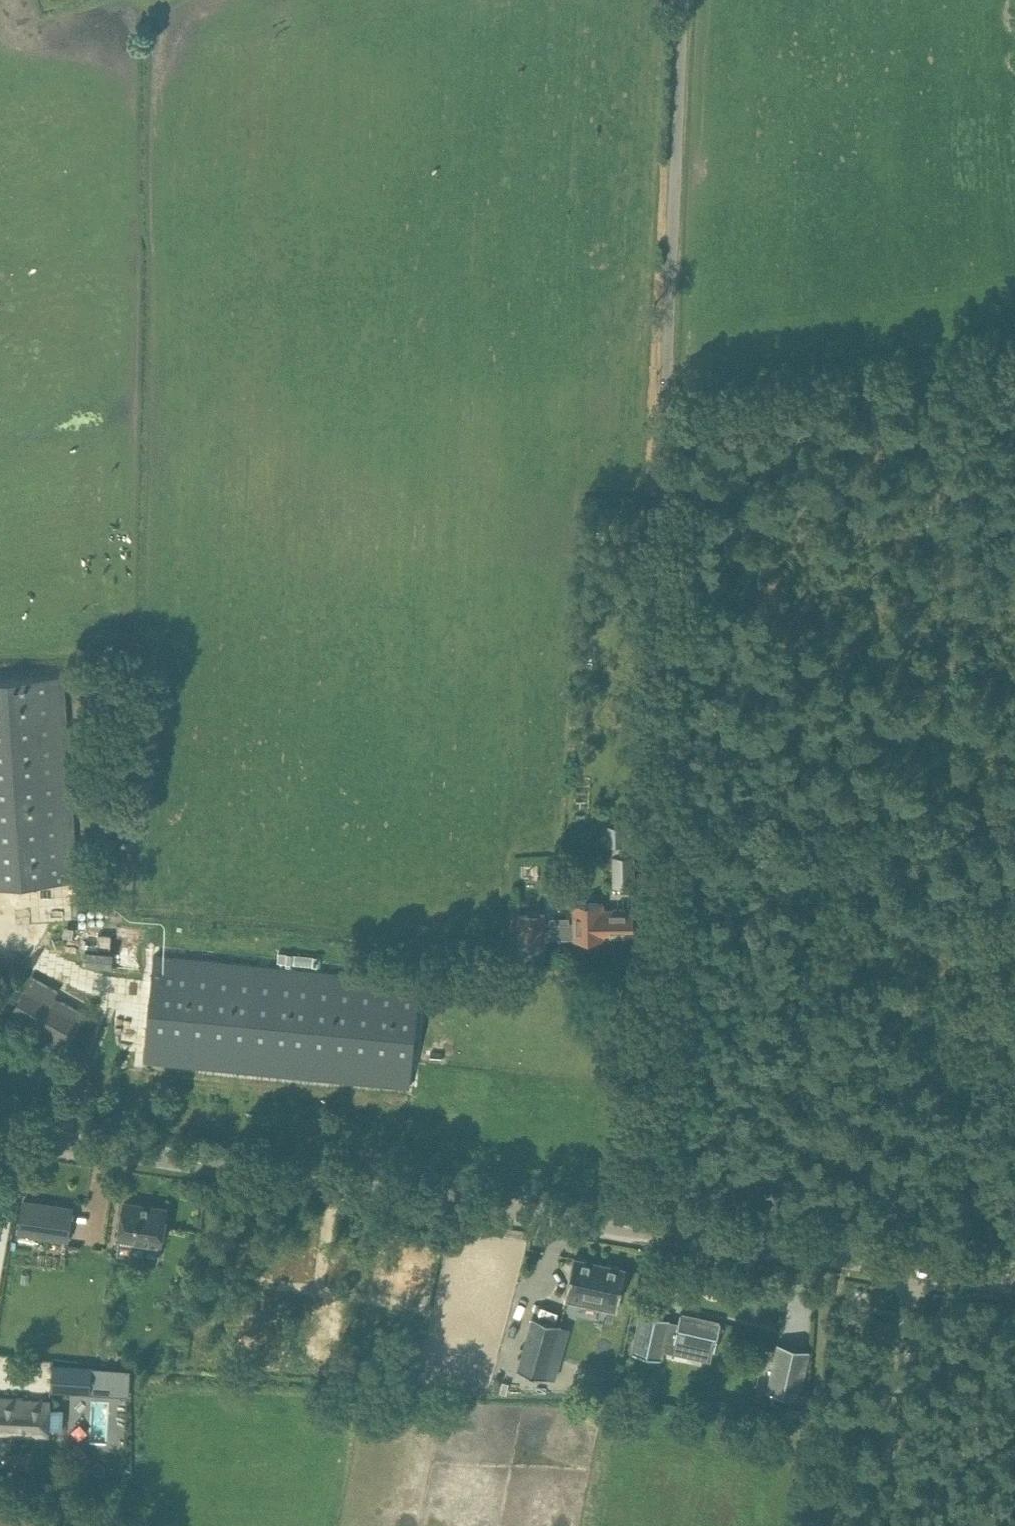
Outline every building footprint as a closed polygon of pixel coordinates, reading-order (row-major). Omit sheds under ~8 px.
[(0,681),(0,886),(79,881),(67,677),(0,681)] [(624,825),(608,825),(608,845),(610,845),(613,845),(613,846),(613,855),(625,854),(624,825)] [(625,854),(613,855),(613,885),(635,885),(634,854),(625,854)] [(544,922),(544,938),(575,938),(575,939),(603,939),(603,935),(634,935),(634,909),(603,909),(603,903),(574,903),(574,922),(544,922)] [(544,916),(517,916),(517,958),(544,958),(544,938),(544,922),(544,916)] [(139,968),(140,934),(87,933),(86,967),(139,968)] [(155,955),(144,1061),(408,1089),(418,982),(155,955)] [(32,977),(11,1015),(24,1022),(51,1037),(49,1041),(64,1049),(66,1045),(84,1014),(70,1006),(54,997),(58,992),(32,977)] [(23,1200),(18,1232),(68,1239),(72,1208),(23,1200)] [(118,1237),(161,1243),(166,1208),(124,1201),(118,1237)] [(618,1300),(619,1300),(626,1268),(574,1257),(567,1289),(569,1290),(567,1299),(568,1300),(569,1295),(583,1298),(582,1302),(616,1310),(618,1300)] [(711,1348),(714,1348),(714,1350),(715,1350),(722,1322),(720,1321),(720,1322),(682,1314),(682,1313),(681,1313),(678,1324),(668,1321),(669,1319),(670,1320),(670,1318),(642,1312),(641,1313),(643,1314),(634,1351),(633,1351),(633,1353),(661,1359),(661,1357),(660,1357),(666,1333),(676,1335),(674,1341),(676,1341),(676,1340),(679,1341),(677,1351),(709,1358),(711,1348)] [(546,1376),(555,1379),(560,1359),(552,1356),(561,1324),(533,1316),(518,1370),(546,1378),(546,1376)] [(810,1349),(778,1342),(767,1391),(800,1398),(810,1349)] [(15,1433),(15,1429),(28,1430),(28,1434),(48,1435),(48,1428),(63,1429),(64,1408),(50,1407),(50,1401),(0,1398),(0,1432),(15,1433)]
